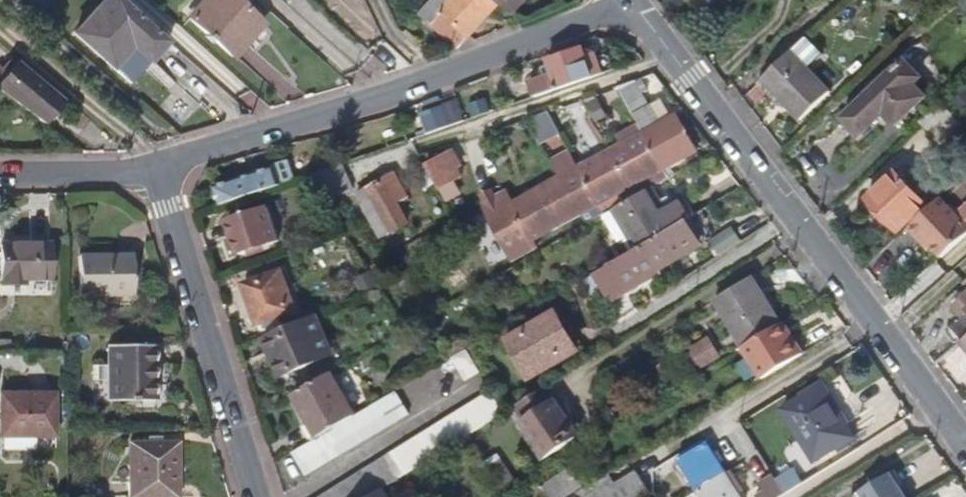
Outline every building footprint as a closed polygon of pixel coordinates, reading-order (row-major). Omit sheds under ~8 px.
[(172,42),(124,0),(109,0),(78,34),(134,85),(172,42)] [(265,20),(243,0),(208,0),(194,16),(241,58),(256,40),(252,36),(265,20)] [(500,4),(496,0),(454,0),(452,2),(450,0),(432,0),(420,14),(459,48),(500,4)] [(529,0),(496,0),(500,4),(514,16),(529,0)] [(831,95),(809,71),(820,62),(803,44),(763,82),(802,123),(831,95)] [(604,73),(593,46),(583,49),(582,47),(549,58),(551,64),(554,72),(547,75),(530,82),(536,96),(604,73)] [(896,126),(926,97),(915,85),(922,79),(905,60),(903,62),(901,60),(890,71),(892,73),(844,118),(861,137),(885,115),(896,126)] [(20,61),(0,85),(0,87),(47,123),(65,99),(20,61)] [(554,72),(551,64),(544,67),(547,75),(554,72)] [(641,80),(645,89),(650,87),(645,78),(641,80)] [(662,181),(657,172),(696,151),(677,115),(674,117),(662,123),(652,103),(645,89),(641,80),(640,79),(621,85),(644,133),(568,172),(561,158),(551,163),(558,177),(510,203),(505,194),(494,199),(489,191),(478,197),(482,206),(480,207),(513,267),(615,208),(654,185),(662,181)] [(952,101),(963,113),(965,110),(965,90),(965,89),(952,101)] [(488,97),(475,102),(479,114),(492,109),(488,97)] [(586,101),(597,121),(605,117),(596,100),(595,100),(593,97),(586,101)] [(664,97),(652,103),(662,123),(674,117),(664,97)] [(421,114),(428,133),(463,120),(456,100),(443,104),(444,106),(421,114)] [(475,102),(470,103),(475,116),(479,114),(475,102)] [(548,115),(528,126),(539,146),(559,136),(548,115)] [(588,118),(582,121),(590,134),(595,130),(588,118)] [(595,132),(590,135),(595,143),(600,140),(595,132)] [(458,147),(437,155),(440,160),(431,165),(441,183),(460,173),(456,165),(465,160),(458,147)] [(307,176),(299,156),(284,162),(286,167),(291,182),(307,176)] [(356,187),(343,163),(315,173),(331,201),(356,187)] [(225,205),(291,182),(286,167),(255,178),(252,176),(219,188),(225,205)] [(911,188),(897,173),(868,201),(899,233),(928,206),(918,195),(920,193),(913,186),(911,188)] [(397,176),(387,182),(384,176),(359,191),(384,236),(393,231),(409,221),(398,201),(408,195),(397,176)] [(688,219),(677,200),(666,206),(654,185),(615,208),(638,248),(646,244),(684,221),(688,219)] [(942,197),(909,227),(921,240),(924,237),(932,246),(942,257),(965,235),(965,201),(955,211),(942,197)] [(282,240),(270,207),(230,221),(242,254),(251,252),(267,245),(282,240)] [(659,269),(698,246),(684,221),(646,244),(659,269)] [(743,241),(735,228),(713,241),(721,255),(743,241)] [(932,246),(924,237),(921,240),(929,248),(932,246)] [(51,280),(52,243),(2,243),(1,285),(23,285),(23,279),(51,280)] [(611,299),(661,272),(659,269),(646,244),(638,248),(596,273),(606,288),(611,299)] [(267,245),(251,252),(254,260),(270,253),(267,245)] [(131,296),(131,258),(77,258),(77,296),(131,296)] [(297,312),(284,272),(246,284),(259,324),(265,322),(267,328),(284,322),(282,317),(297,312)] [(606,288),(596,273),(586,279),(595,294),(606,288)] [(781,324),(753,276),(710,303),(738,350),(741,348),(781,324)] [(956,306),(964,316),(948,331),(960,344),(965,339),(965,297),(956,306)] [(530,375),(578,349),(558,312),(510,337),(530,375)] [(333,354),(316,316),(265,338),(271,352),(276,350),(286,374),(333,354)] [(801,356),(781,324),(741,348),(760,381),(801,356)] [(720,352),(710,335),(690,346),(693,351),(682,357),(689,370),(700,363),(701,364),(720,352)] [(156,401),(155,346),(108,346),(108,367),(108,381),(108,401),(156,401)] [(481,370),(469,348),(453,357),(464,379),(481,370)] [(108,381),(108,367),(90,366),(90,381),(108,381)] [(356,414),(332,372),(294,394),(319,437),(356,414)] [(851,434),(819,384),(781,407),(813,458),(851,434)] [(577,435),(546,386),(517,404),(526,418),(522,421),(544,456),(577,435)] [(503,413),(491,390),(319,496),(369,496),(382,489),(503,413)] [(306,475),(409,413),(396,391),(356,414),(319,437),(292,452),(306,475)] [(49,436),(50,393),(2,392),(2,435),(49,436)] [(178,444),(160,444),(146,444),(131,444),(130,496),(178,496),(178,444)] [(707,446),(682,461),(705,496),(739,496),(707,446)] [(584,482),(573,465),(542,485),(549,496),(562,496),(584,482)] [(638,471),(636,472),(636,470),(592,496),(643,496),(649,493),(648,491),(650,490),(638,471)] [(893,474),(854,496),(907,496),(893,474)] [(773,475),(763,481),(767,488),(756,495),(757,496),(779,496),(785,494),(773,475)] [(382,489),(369,496),(386,496),(382,489)]
